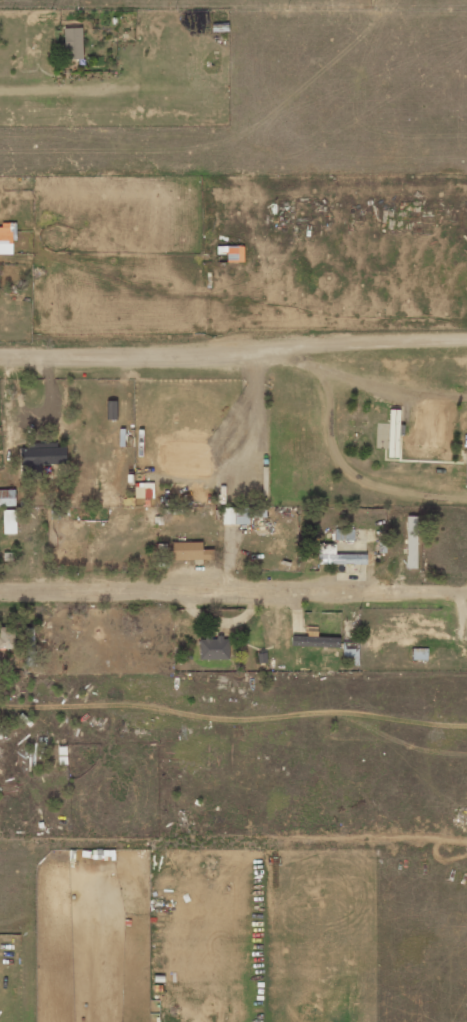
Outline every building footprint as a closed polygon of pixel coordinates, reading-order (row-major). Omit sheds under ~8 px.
[(82,28),(64,28),(65,60),(83,59),(82,28)] [(14,254),(14,222),(1,222),(1,227),(0,227),(0,254),(14,254)] [(20,448),(20,465),(66,464),(65,447),(57,447),(57,443),(28,444),(28,448),(20,448)] [(134,483),(135,498),(153,497),(153,482),(134,483)] [(0,490),(0,506),(15,506),(14,489),(0,490)] [(222,525),(248,525),(248,507),(222,508),(222,525)] [(16,510),(3,510),(3,534),(17,534),(16,510)] [(406,569),(416,569),(417,517),(407,516),(406,569)] [(334,540),(354,540),(354,529),(335,528),(334,540)] [(201,543),(171,542),(170,559),(212,560),(212,550),(201,549),(201,543)] [(318,564),(366,565),(366,554),(335,553),(335,544),(318,544),(318,564)] [(0,627),(0,648),(14,647),(14,627),(0,627)] [(339,637),(291,636),(291,646),(339,647),(339,637)] [(228,659),(228,637),(199,637),(200,659),(228,659)] [(426,648),(411,649),(411,660),(426,660),(426,648)]
